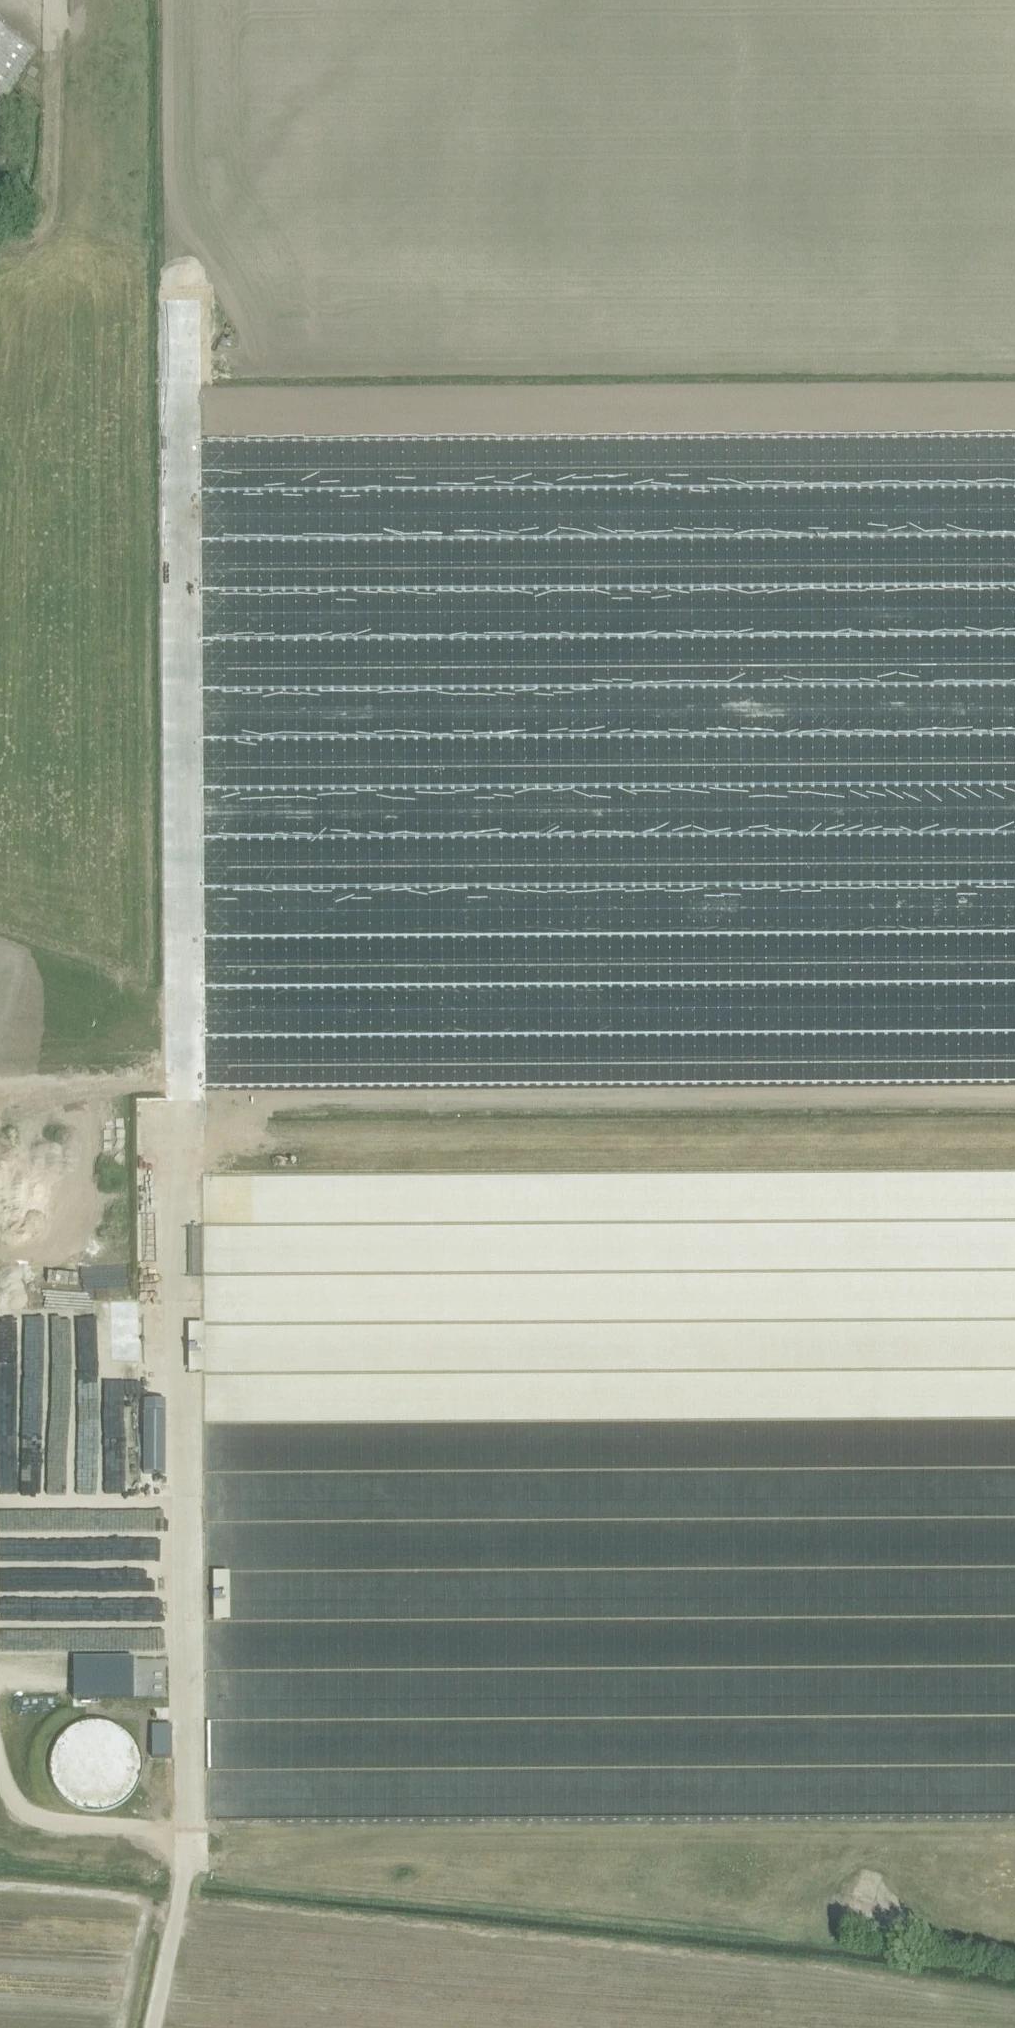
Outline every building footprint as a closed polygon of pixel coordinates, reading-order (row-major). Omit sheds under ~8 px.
[(0,28),(0,105),(34,49),(0,28)] [(164,1379),(144,1379),(143,1440),(164,1440),(164,1379)] [(134,1698),(134,1658),(73,1658),(74,1699),(134,1698)] [(152,1759),(171,1759),(171,1727),(152,1727),(152,1759)]
